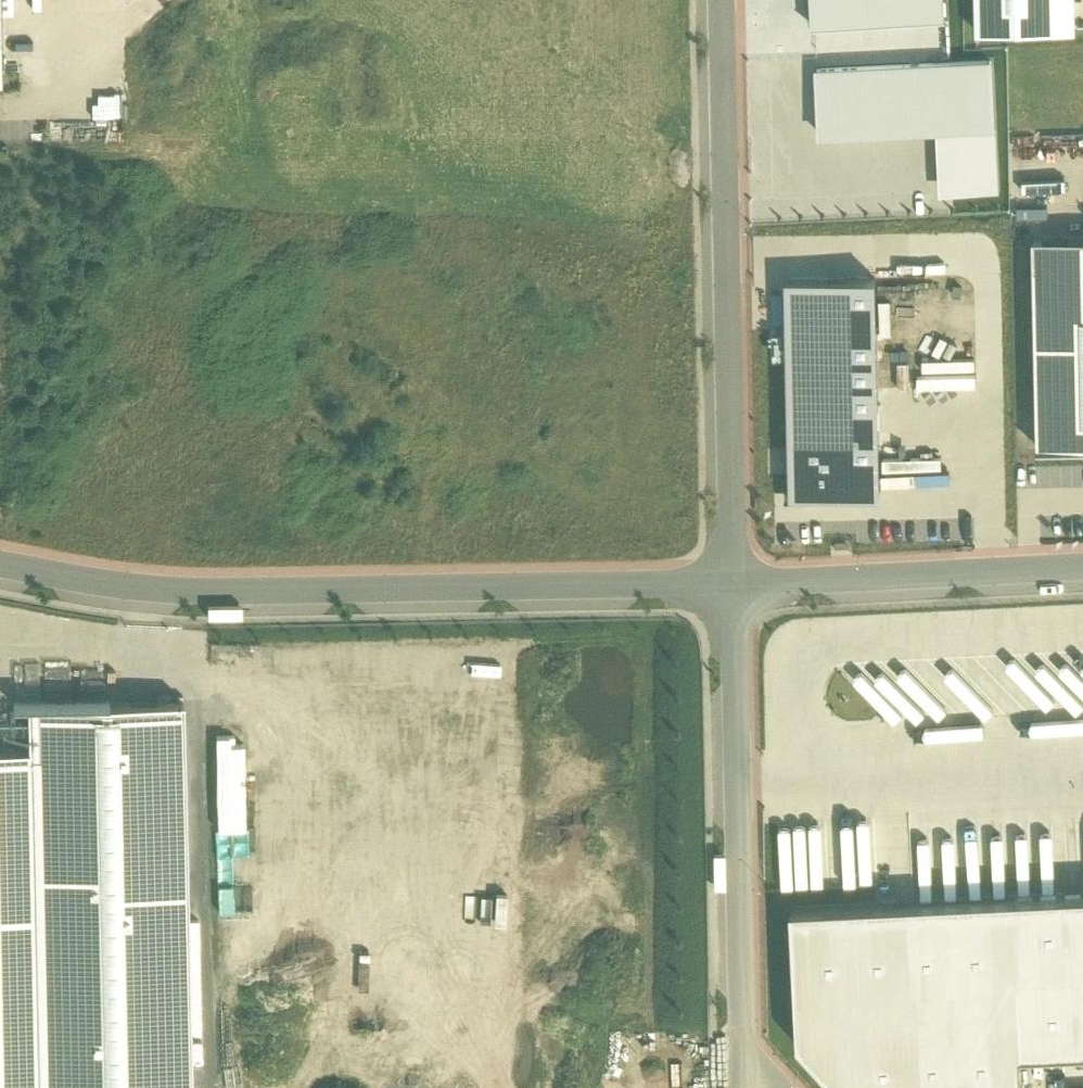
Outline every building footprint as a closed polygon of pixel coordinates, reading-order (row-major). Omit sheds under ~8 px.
[(977,32),(1058,29),(1057,0),(976,0),(977,32)] [(816,65),(820,134),(949,127),(952,192),(998,189),(994,126),(991,57),(816,65)] [(1036,237),(1040,444),(1082,444),(1082,236),(1036,237)] [(876,276),(787,279),(791,493),(881,492),(876,276)] [(888,726),(906,707),(864,665),(845,683),(888,726)] [(179,703),(25,708),(26,746),(0,747),(0,1087),(192,1087),(179,703)] [(890,872),(886,819),(859,820),(862,874),(890,872)] [(770,843),(803,841),(802,823),(769,826),(770,843)] [(790,905),(795,1043),(840,1087),(1012,1087),(1010,1044),(1082,1041),(1082,894),(790,905)]
